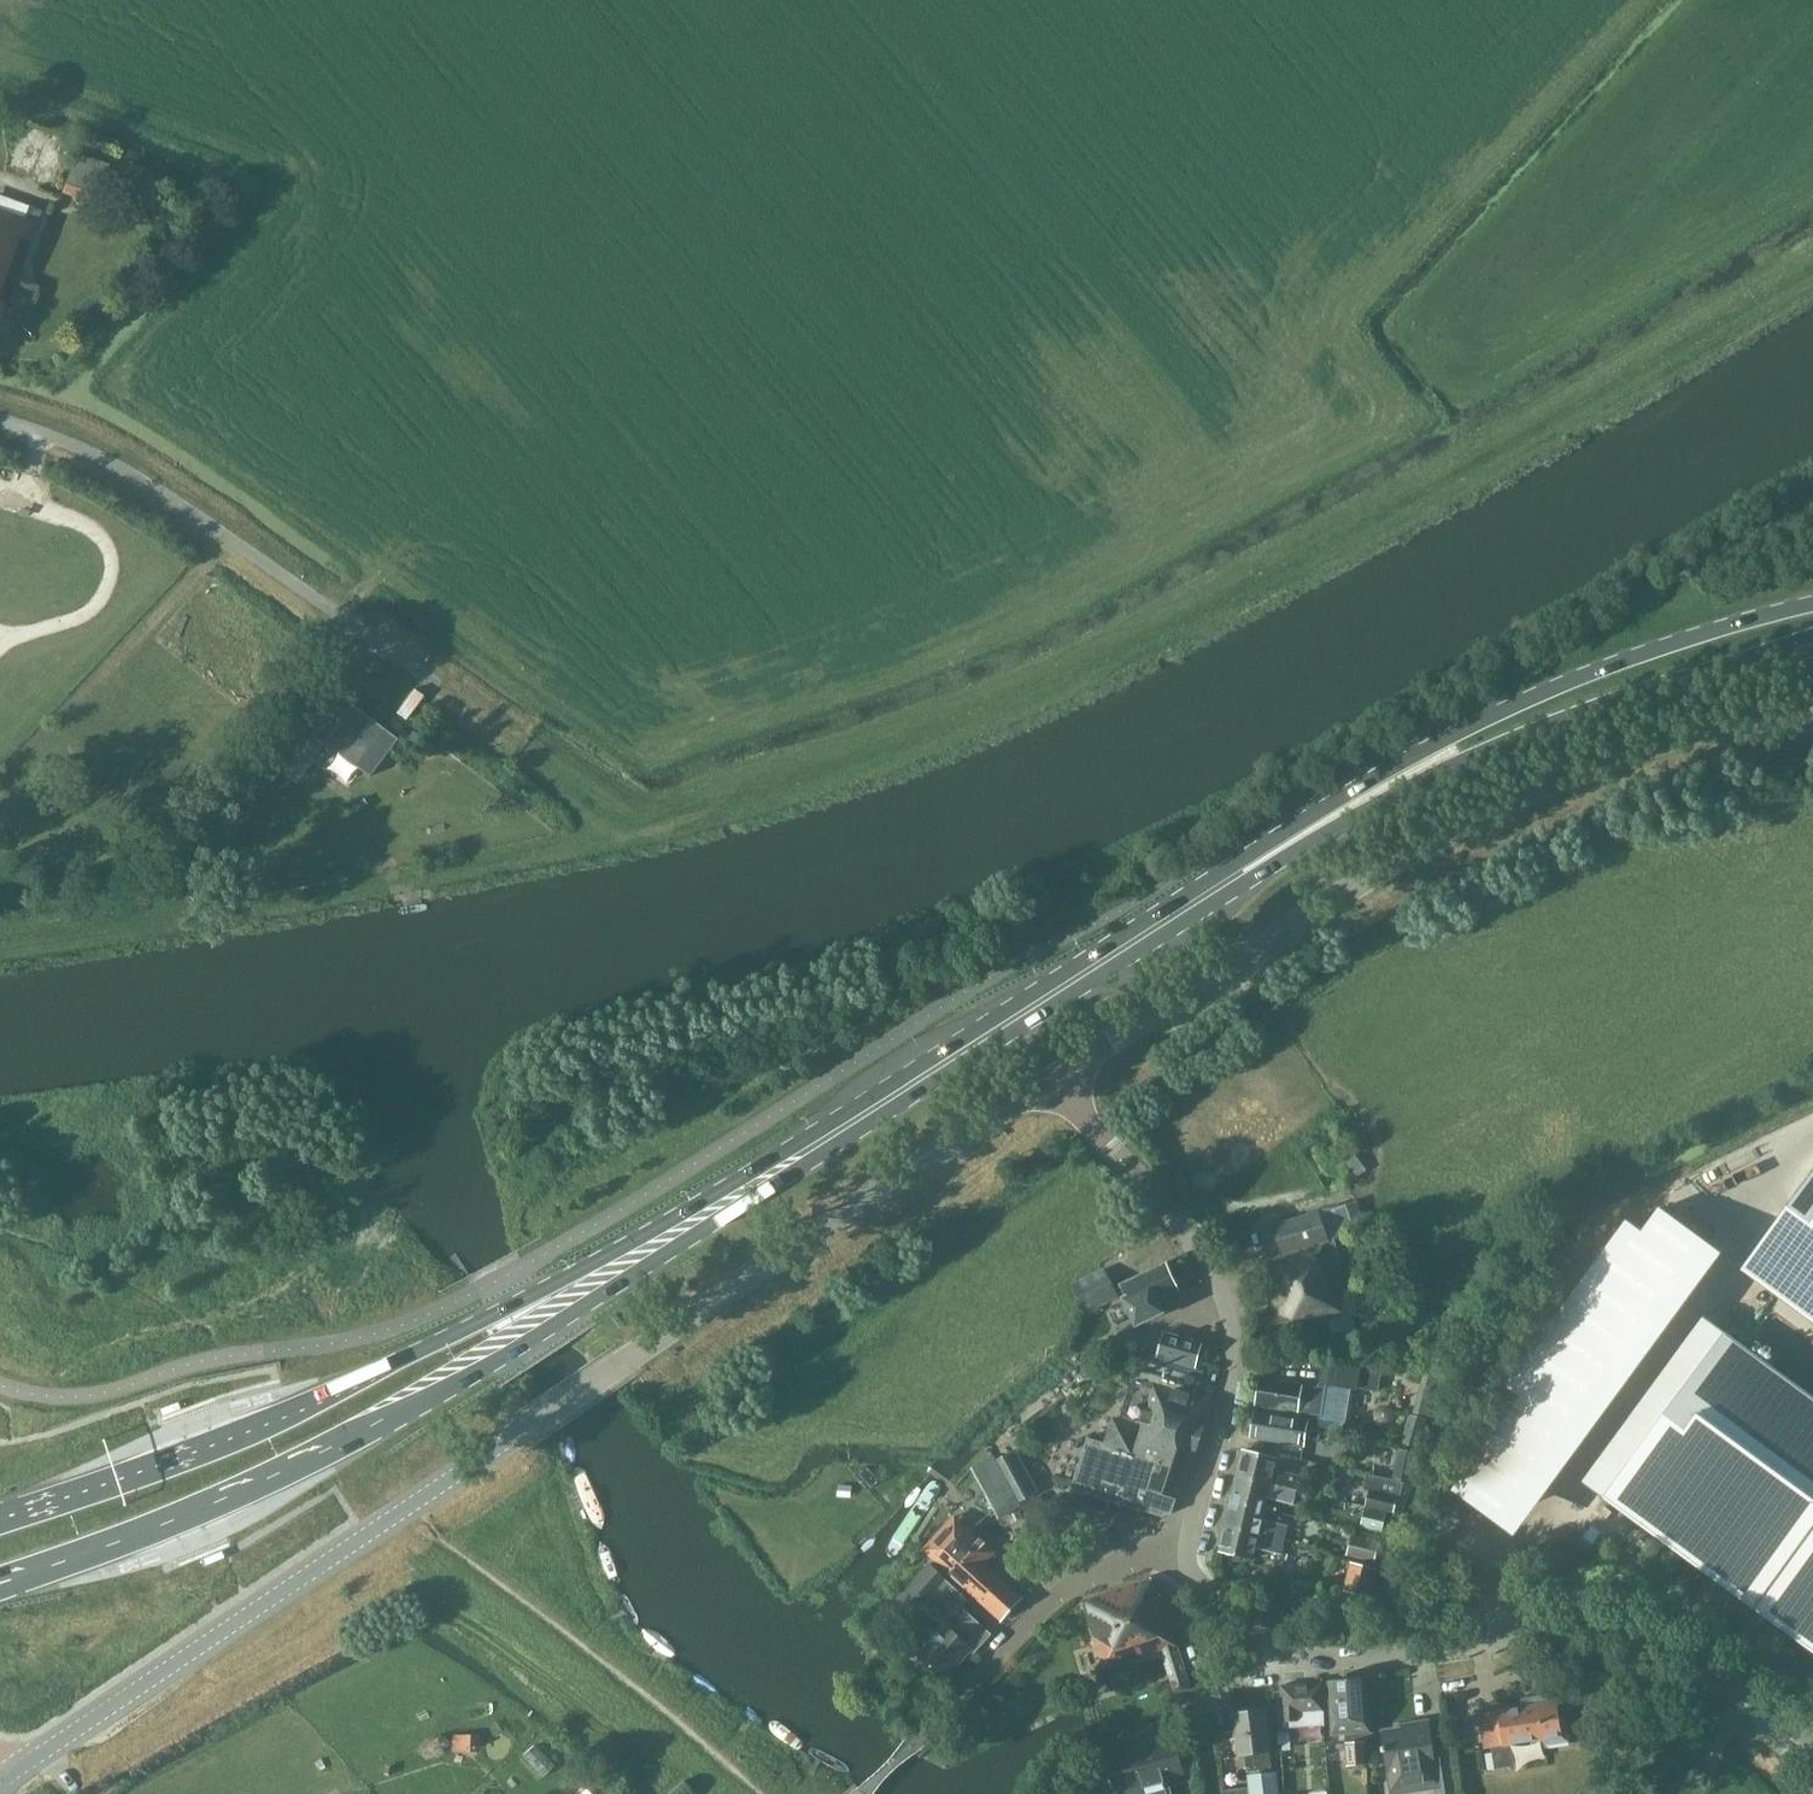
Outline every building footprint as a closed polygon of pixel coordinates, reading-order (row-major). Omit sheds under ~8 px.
[(95,203),(109,167),(75,153),(61,189),(95,203)] [(28,207),(0,196),(0,319),(41,212),(28,207)] [(350,707),(323,743),(368,777),(395,741),(350,707)] [(310,733),(298,750),(311,760),(323,743),(310,733)] [(1812,1318),(1812,1173),(1744,1268),(1812,1318)] [(1364,1225),(1358,1208),(1355,1202),(1336,1209),(1317,1215),(1316,1212),(1271,1227),(1280,1256),(1263,1261),(1269,1279),(1266,1280),(1277,1314),(1263,1319),(1269,1339),(1328,1320),(1333,1335),(1356,1327),(1351,1313),(1349,1314),(1325,1241),(1339,1236),(1338,1234),(1364,1225)] [(1521,1396),(1452,1489),(1506,1528),(1711,1247),(1659,1209),(1642,1233),(1626,1221),(1506,1384),(1521,1396)] [(1165,1263),(1118,1287),(1136,1326),(1164,1313),(1158,1300),(1179,1291),(1165,1263)] [(1084,1313),(1118,1296),(1104,1268),(1070,1285),(1084,1313)] [(1158,1357),(1195,1367),(1202,1343),(1164,1333),(1158,1357)] [(1603,1498),(1812,1652),(1812,1398),(1725,1333),(1607,1493),(1603,1498)] [(1087,1436),(1073,1484),(1087,1488),(1080,1507),(1106,1515),(1112,1495),(1164,1511),(1171,1508),(1174,1498),(1179,1499),(1211,1401),(1194,1396),(1199,1378),(1138,1361),(1132,1383),(1121,1419),(1113,1416),(1105,1441),(1087,1436)] [(1321,1415),(1326,1385),(1357,1390),(1357,1388),(1376,1391),(1381,1368),(1361,1365),(1360,1368),(1356,1368),(1356,1363),(1348,1362),(1348,1367),(1322,1363),(1318,1387),(1260,1378),(1256,1406),(1321,1415)] [(1444,1377),(1428,1373),(1418,1372),(1416,1383),(1426,1384),(1416,1416),(1408,1414),(1405,1426),(1400,1425),(1395,1446),(1422,1451),(1442,1386),(1444,1377)] [(162,1412),(182,1405),(179,1395),(158,1403),(162,1412)] [(1251,1437),(1304,1446),(1306,1437),(1318,1439),(1320,1428),(1307,1426),(1308,1419),(1255,1411),(1251,1437)] [(1021,1502),(1022,1501),(1023,1501),(1038,1493),(1015,1450),(998,1459),(1021,1502)] [(1400,1487),(1408,1452),(1398,1450),(1390,1484),(1400,1487)] [(1239,1478),(1297,1491),(1300,1478),(1278,1473),(1281,1462),(1245,1454),(1239,1478)] [(998,1518),(1021,1506),(994,1456),(972,1467),(998,1518)] [(1294,1505),(1297,1491),(1239,1478),(1233,1503),(1270,1511),(1272,1501),(1294,1505)] [(1393,1512),(1400,1487),(1390,1484),(1372,1480),(1365,1505),(1393,1512)] [(837,1497),(850,1496),(850,1486),(837,1485),(837,1497)] [(1023,1501),(1022,1501),(1028,1516),(1045,1509),(1039,1494),(1023,1501)] [(1267,1521),(1270,1511),(1233,1503),(1227,1527),(1285,1540),(1289,1526),(1267,1521)] [(1381,1531),(1385,1512),(1365,1507),(1360,1527),(1381,1531)] [(938,1535),(923,1551),(1001,1621),(1021,1598),(983,1565),(994,1551),(972,1531),(964,1524),(948,1542),(939,1534),(938,1535)] [(1282,1555),(1285,1540),(1227,1527),(1221,1552),(1257,1560),(1260,1549),(1282,1555)] [(1374,1563),(1379,1541),(1352,1535),(1347,1556),(1374,1563)] [(221,1552),(201,1559),(204,1566),(223,1558),(221,1552)] [(1368,1596),(1376,1568),(1352,1562),(1345,1589),(1368,1596)] [(974,1651),(990,1634),(958,1604),(964,1598),(928,1564),(897,1596),(911,1610),(913,1608),(924,1618),(931,1611),(945,1625),(918,1653),(942,1676),(970,1647),(974,1651)] [(1150,1579),(1083,1600),(1105,1669),(1177,1646),(1161,1594),(1157,1595),(1150,1579)] [(1225,1640),(1214,1647),(1221,1658),(1232,1651),(1225,1640)] [(1366,1741),(1375,1740),(1374,1731),(1370,1731),(1367,1680),(1329,1683),(1332,1735),(1345,1735),(1345,1743),(1344,1743),(1346,1766),(1363,1765),(1364,1784),(1368,1784),(1367,1765),(1366,1741)] [(1321,1684),(1281,1687),(1284,1723),(1284,1727),(1323,1725),(1323,1712),(1321,1684)] [(1564,1715),(1560,1716),(1556,1694),(1537,1697),(1538,1704),(1480,1713),(1486,1749),(1542,1740),(1543,1746),(1568,1741),(1564,1715)] [(1267,1754),(1269,1754),(1264,1711),(1234,1715),(1239,1758),(1243,1757),(1244,1772),(1269,1770),(1267,1754)] [(1434,1776),(1436,1793),(1448,1793),(1454,1793),(1447,1748),(1434,1750),(1429,1723),(1414,1725),(1414,1728),(1383,1733),(1391,1783),(1434,1776)] [(1289,1732),(1278,1732),(1279,1744),(1283,1743),(1283,1750),(1290,1749),(1289,1732)] [(452,1751),(478,1752),(479,1734),(452,1734),(452,1751)] [(1181,1769),(1175,1742),(1108,1759),(1117,1793),(1172,1793),(1166,1773),(1181,1769)] [(1276,1771),(1247,1774),(1249,1793),(1279,1793),(1276,1771)] [(694,1793),(682,1781),(667,1793),(693,1793),(694,1793)] [(1301,1786),(1281,1787),(1282,1793),(1301,1793),(1301,1786)]
